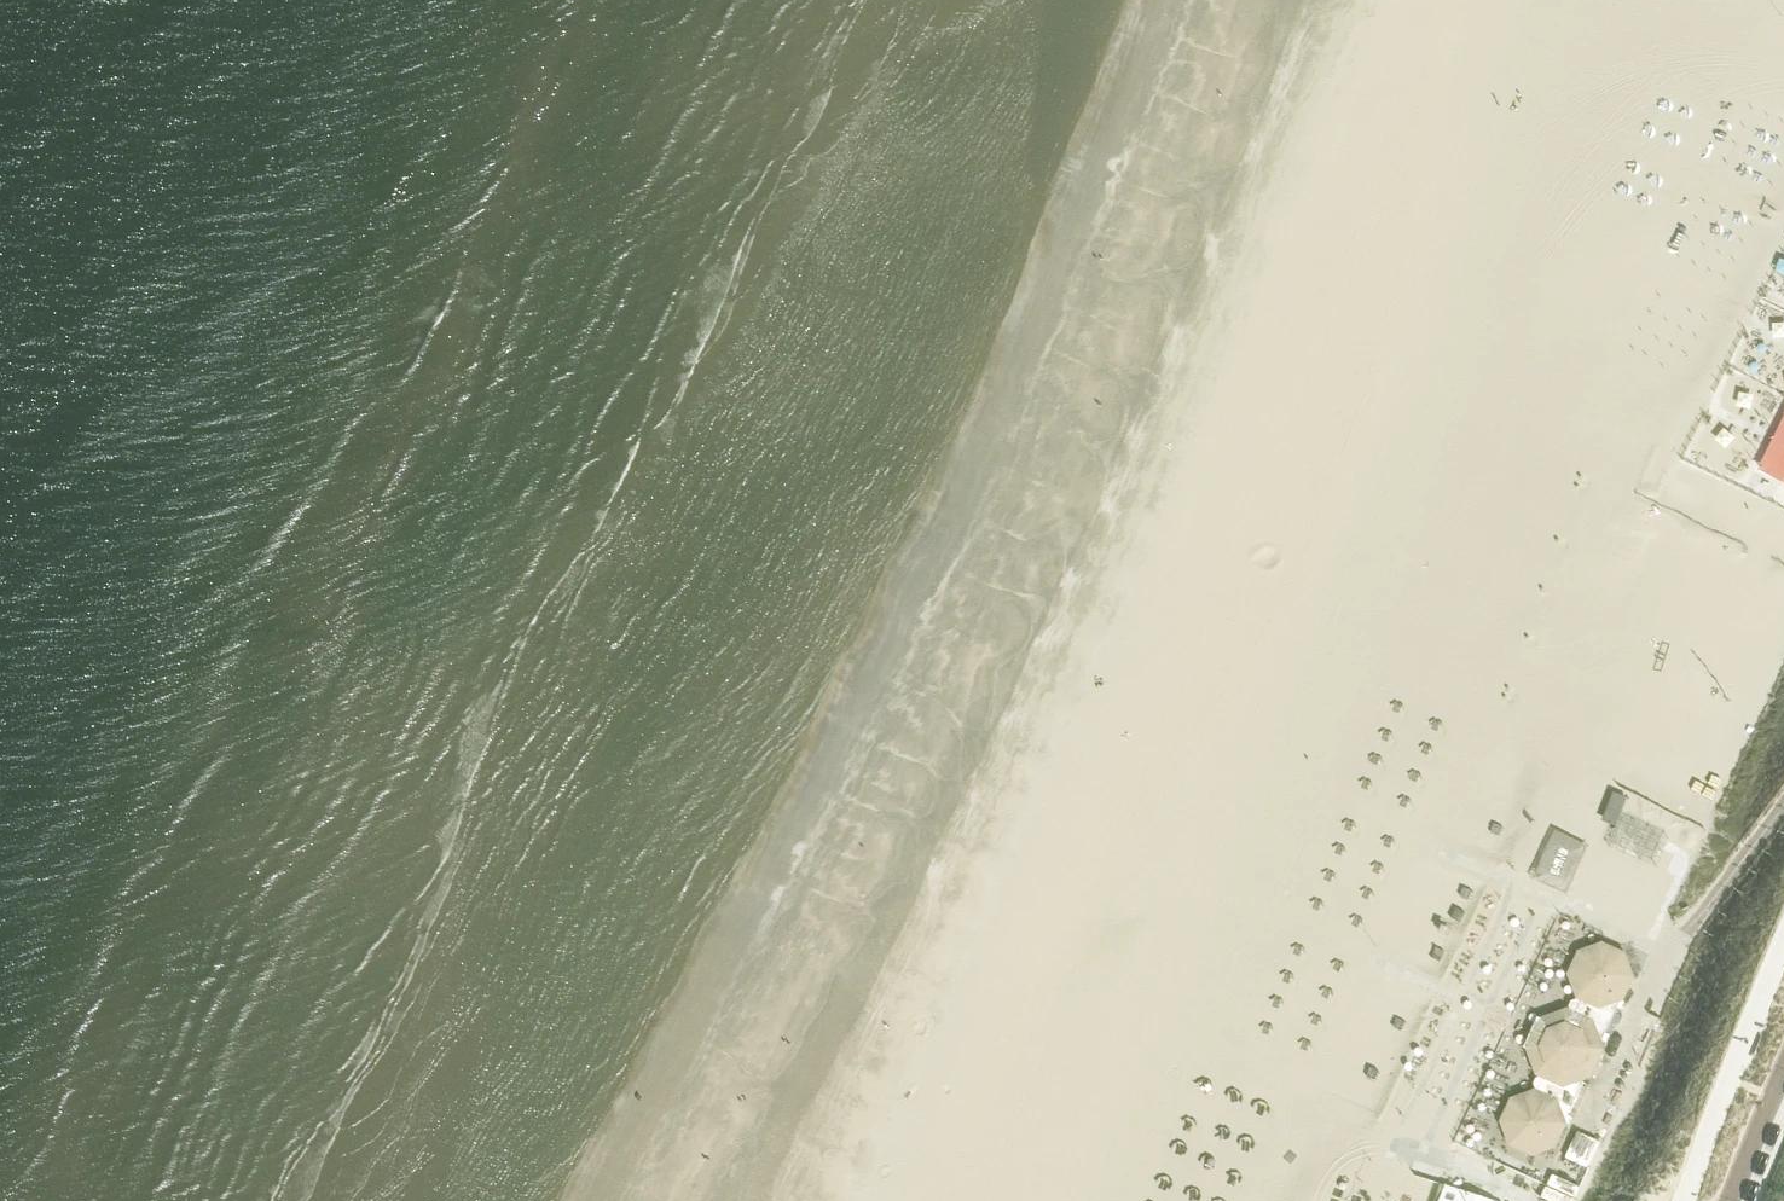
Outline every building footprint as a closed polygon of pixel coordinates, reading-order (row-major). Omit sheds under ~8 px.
[(1783,436),(1783,412),(1745,399),(1722,467),(1768,483),(1783,436)] [(1768,498),(1783,504),(1783,455),(1768,498)] [(1541,1022),(1529,1047),(1539,1074),(1544,1076),(1543,1077),(1537,1079),(1535,1085),(1537,1091),(1536,1093),(1514,1101),(1504,1123),(1512,1144),(1533,1154),(1555,1146),(1565,1123),(1569,1124),(1572,1118),(1568,1116),(1586,1078),(1590,1076),(1603,1050),(1601,1045),(1603,1041),(1606,1043),(1610,1035),(1606,1034),(1618,1008),(1622,1010),(1625,1002),(1621,1001),(1632,978),(1624,956),(1603,946),(1581,954),(1572,975),(1580,998),(1579,1000),(1572,1002),(1570,1007),(1573,1014),(1572,1014),(1567,1012),(1541,1022)] [(1453,979),(1442,1007),(1463,1015),(1474,987),(1453,979)] [(1558,1179),(1579,1190),(1592,1164),(1571,1154),(1558,1179)] [(1446,1185),(1441,1200),(1494,1200),(1446,1185)]
